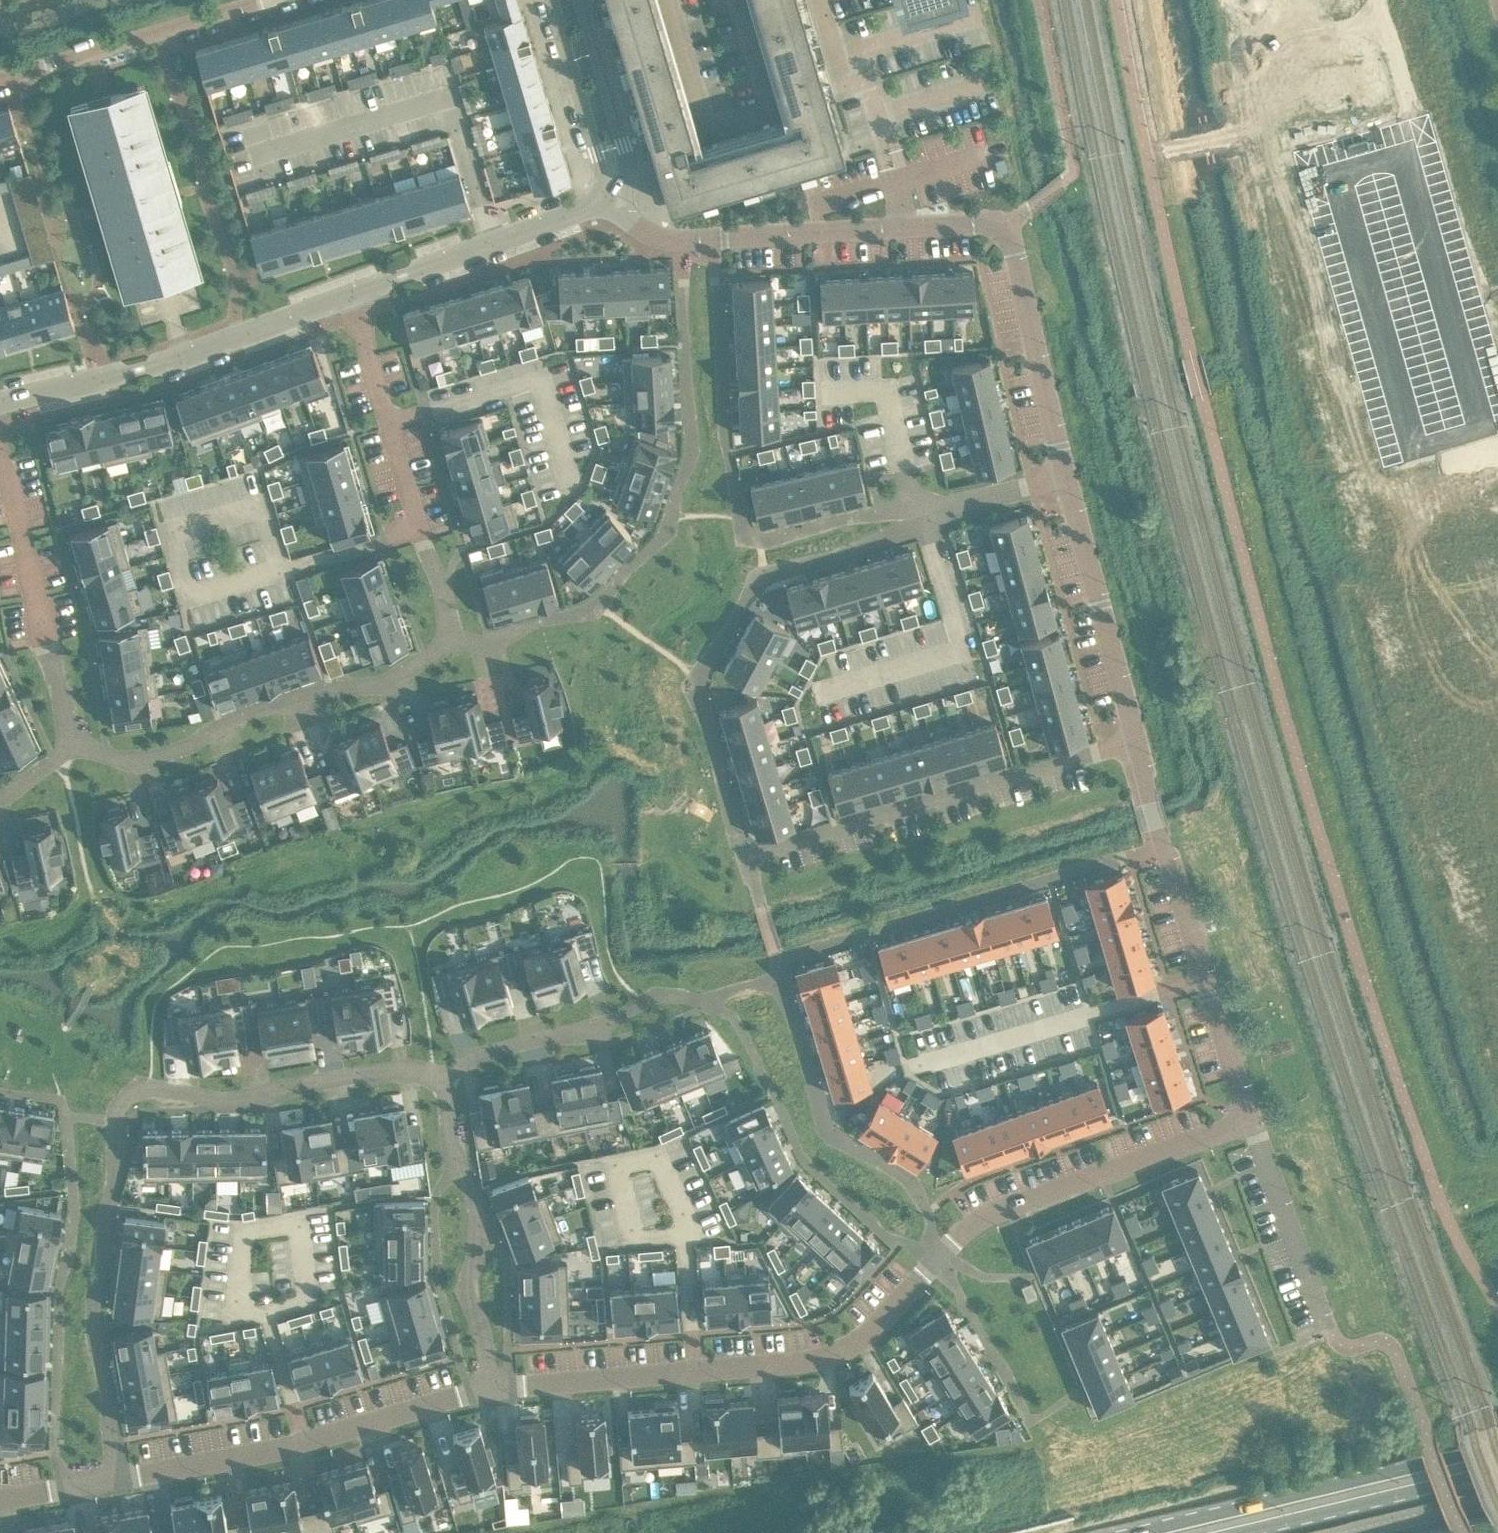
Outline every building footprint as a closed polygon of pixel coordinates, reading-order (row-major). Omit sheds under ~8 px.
[(362,1),(373,38),(393,32),(384,0),(364,0),(362,1)] [(393,32),(414,26),(406,0),(384,0),(393,32)] [(414,26),(435,20),(429,0),(406,0),(414,26)] [(469,0),(459,0),(462,10),(471,8),(469,0)] [(497,1),(502,17),(483,22),(490,44),(528,33),(518,0),(499,0),(497,1)] [(844,152),(828,99),(799,0),(754,0),(788,114),(797,111),(800,120),(688,154),(683,137),(692,134),(652,0),(608,0),(653,151),(668,204),(844,152)] [(362,1),(341,7),(352,45),(373,38),(362,1)] [(341,7),(320,13),(331,51),(352,45),(341,7)] [(471,8),(462,10),(467,27),(476,25),(471,8)] [(320,13),(300,19),(311,57),(331,51),(320,13)] [(300,19),(279,25),(290,63),(311,57),(300,19)] [(279,25),(258,31),(269,69),(290,63),(279,25)] [(258,31),(238,38),(249,75),(269,69),(258,31)] [(528,33),(490,44),(496,65),(534,53),(528,33)] [(238,38),(217,44),(228,81),(249,75),(238,38)] [(217,44),(195,50),(206,88),(228,81),(217,44)] [(444,50),(430,55),(432,63),(447,59),(444,50)] [(460,53),(451,56),(455,70),(464,68),(460,53)] [(534,53),(496,65),(502,85),(540,74),(534,53)] [(417,58),(402,63),(405,72),(420,67),(417,58)] [(388,67),(390,73),(391,76),(405,72),(402,63),(388,67)] [(376,71),(361,75),(364,84),(378,80),(376,71)] [(540,74),(502,85),(508,106),(546,95),(540,74)] [(361,75),(347,79),(350,88),(364,84),(361,75)] [(468,80),(461,82),(459,83),(463,97),(472,94),(468,80)] [(334,83),(320,87),(322,96),(337,92),(334,83)] [(320,87),(306,91),(308,100),(322,96),(320,87)] [(87,100),(90,110),(73,115),(92,180),(97,179),(103,199),(98,200),(98,201),(103,200),(109,220),(104,221),(124,286),(197,264),(178,199),(173,201),(167,181),(172,179),(167,180),(161,160),(166,158),(147,94),(127,99),(125,92),(108,97),(101,99),(100,96),(87,100)] [(472,94),(463,97),(467,111),(476,109),(472,94)] [(293,95),(278,99),(281,108),(295,104),(293,95)] [(546,95),(508,106),(514,127),(552,116),(546,95)] [(278,99),(264,104),(267,113),(281,108),(278,99)] [(9,105),(0,108),(0,151),(2,156),(0,149),(20,143),(9,105)] [(251,108),(237,112),(240,121),(254,116),(251,108)] [(237,112),(223,116),(225,125),(240,121),(237,112)] [(552,116),(514,127),(520,148),(558,136),(552,116)] [(484,136),(480,121),(471,124),(475,138),(484,136)] [(439,134),(425,138),(428,147),(442,143),(439,134)] [(488,150),(484,136),(475,138),(480,153),(488,150)] [(558,136),(520,148),(527,168),(565,157),(558,136)] [(411,142),(412,145),(414,151),(428,147),(425,138),(411,142)] [(398,146),(384,151),(386,159),(401,155),(398,146)] [(370,155),(370,157),(372,164),(386,159),(384,151),(370,155)] [(565,157),(527,168),(533,190),(571,179),(565,157)] [(357,159),(342,163),(345,172),(359,168),(357,159)] [(10,166),(14,177),(23,175),(19,163),(10,166)] [(328,167),(329,170),(331,176),(345,172),(342,163),(328,167)] [(492,163),(483,166),(488,180),(496,177),(492,163)] [(315,171),(301,175),(304,184),(318,180),(315,171)] [(458,171),(437,177),(448,215),(470,209),(458,171)] [(25,183),(23,175),(8,179),(11,187),(25,183)] [(301,175),(287,179),(289,188),(304,184),(301,175)] [(448,215),(437,177),(416,184),(427,221),(448,215)] [(496,177),(488,180),(492,194),(501,192),(496,177)] [(8,179),(0,181),(0,191),(11,187),(8,179)] [(274,183),(260,188),(262,196),(276,192),(274,183)] [(427,221),(416,184),(395,190),(407,228),(427,221)] [(245,192),(246,194),(248,201),(262,196),(260,188),(245,192)] [(407,228),(395,190),(375,196),(386,234),(407,228)] [(386,234),(375,196),(354,202),(365,240),(386,234)] [(365,240),(354,202),(333,208),(345,246),(365,240)] [(333,208),(313,214),(324,252),(345,246),(333,208)] [(313,214),(292,220),(303,258),(324,252),(313,214)] [(292,220),(271,227),(282,264),(303,258),(292,220)] [(271,227),(250,233),(261,271),(282,264),(271,227)] [(47,259),(45,250),(31,255),(33,263),(47,259)] [(33,263),(31,255),(16,259),(19,268),(33,263)] [(6,262),(0,264),(0,273),(9,271),(6,262)] [(666,267),(644,269),(646,297),(647,307),(668,306),(667,290),(666,267)] [(644,269),(623,270),(625,303),(625,308),(626,317),(647,315),(647,307),(646,297),(644,269)] [(616,270),(601,271),(604,309),(625,308),(625,303),(623,270),(616,270)] [(601,271),(580,272),(582,311),(604,309),(601,271)] [(972,271),(950,272),(952,311),(975,309),(972,271)] [(580,272),(558,273),(561,312),(582,311),(580,272)] [(950,272),(928,273),(930,312),(952,311),(950,272)] [(928,273),(907,275),(909,313),(930,312),(928,273)] [(907,275),(885,276),(887,314),(909,313),(907,275)] [(885,276),(863,277),(866,316),(887,314),(885,276)] [(528,277),(507,283),(518,318),(521,328),(541,321),(528,277)] [(863,277),(842,278),(844,317),(866,316),(863,277)] [(842,278),(819,280),(822,318),(844,317),(842,278)] [(732,282),(733,304),(772,302),(771,280),(732,282)] [(497,324),(499,330),(520,324),(518,318),(513,302),(507,283),(487,289),(492,308),(497,324)] [(74,326),(63,288),(43,294),(54,332),(74,326)] [(487,289),(466,295),(472,314),(476,330),(478,336),(499,330),(497,324),(492,308),(487,289)] [(797,293),(797,301),(809,300),(809,292),(797,293)] [(54,332),(43,294),(23,300),(34,338),(54,332)] [(472,314),(466,295),(446,302),(451,320),(456,336),(458,342),(478,336),(476,330),(472,314)] [(34,338),(23,300),(4,306),(15,344),(34,338)] [(797,301),(798,309),(810,308),(809,300),(797,301)] [(446,302),(425,308),(430,326),(435,342),(437,348),(458,342),(456,336),(451,320),(446,302)] [(733,304),(735,326),(773,324),(772,302),(733,304)] [(4,306),(0,307),(0,348),(15,344),(4,306)] [(430,326),(425,308),(404,314),(410,332),(415,349),(416,355),(437,348),(435,342),(430,326)] [(735,326),(736,348),(774,345),(773,324),(735,326)] [(649,344),(648,332),(640,333),(641,345),(649,344)] [(656,332),(648,332),(649,344),(657,344),(656,332)] [(614,334),(606,335),(606,347),(614,347),(614,334)] [(606,347),(606,335),(598,335),(598,347),(606,347)] [(799,336),(800,344),(812,343),(811,335),(799,336)] [(576,337),(577,349),(585,348),(584,336),(576,337)] [(961,336),(953,336),(954,348),(962,348),(961,336)] [(933,349),(932,337),(924,338),(925,350),(933,349)] [(940,337),(932,337),(933,349),(941,349),(940,337)] [(897,339),(889,340),(890,352),(897,351),(897,339)] [(890,352),(889,340),(881,340),(881,352),(890,352)] [(838,343),(838,355),(846,354),(846,342),(838,343)] [(854,342),(846,342),(846,354),(854,354),(854,342)] [(812,343),(800,344),(800,352),(812,351),(812,343)] [(534,344),(527,346),(530,358),(538,356),(534,344)] [(736,348),(737,369),(776,367),(774,345),(736,348)] [(530,358),(527,346),(519,348),(522,360),(530,358)] [(313,347),(289,356),(302,392),(303,392),(306,401),(329,392),(326,383),(313,347)] [(670,355),(622,357),(623,380),(671,377),(670,355)] [(302,392),(289,356),(266,364),(280,400),(302,392)] [(493,356),(485,358),(489,370),(496,368),(493,356)] [(489,370),(485,358),(477,361),(481,372),(489,370)] [(989,358),(951,367),(956,389),(994,380),(989,358)] [(280,400),(266,364),(244,372),(257,409),(259,408),(280,400)] [(737,369),(738,391),(777,389),(776,367),(737,369)] [(452,368),(444,371),(447,382),(455,380),(452,368)] [(447,382),(444,371),(436,373),(439,385),(447,382)] [(257,409),(244,372),(221,380),(238,426),(262,417),(259,408),(257,409)] [(590,374),(579,377),(581,385),(593,382),(590,374)] [(417,378),(420,390),(430,387),(427,375),(417,378)] [(671,377),(623,380),(624,402),(672,399),(671,377)] [(802,379),(802,387),(814,386),(814,378),(802,379)] [(238,426),(221,380),(199,388),(215,434),(238,426)] [(999,401),(994,380),(956,389),(961,410),(999,401)] [(593,382),(581,385),(583,393),(595,389),(593,382)] [(814,386),(802,387),(803,395),(815,395),(814,386)] [(926,396),(937,394),(935,386),(924,389),(926,396)] [(215,434),(199,388),(175,397),(192,443),(215,434)] [(738,391),(739,412),(778,410),(777,389),(738,391)] [(672,399),(624,402),(629,402),(630,424),(673,421),(672,399)] [(173,438),(164,400),(140,406),(149,444),(150,444),(173,438)] [(1004,422),(999,401),(961,410),(966,431),(1004,422)] [(149,444),(140,406),(117,412),(128,459),(152,453),(150,444),(149,444)] [(942,415),(940,407),(929,410),(931,417),(942,415)] [(816,416),(815,408),(803,409),(804,417),(816,416)] [(778,410),(739,412),(741,435),(779,433),(778,410)] [(93,417),(94,417),(93,412),(68,418),(69,423),(70,423),(79,460),(101,455),(102,455),(93,417)] [(128,459),(117,412),(94,417),(93,417),(102,455),(101,455),(103,464),(128,459)] [(932,425),(944,422),(942,415),(931,417),(932,425)] [(482,419),(440,431),(447,452),(488,440),(482,419)] [(1009,443),(1004,422),(966,431),(971,452),(1009,443)] [(69,423),(45,428),(48,439),(43,440),(47,457),(52,456),(54,466),(79,460),(70,423),(69,423)] [(605,423),(593,426),(596,434),(607,430),(605,423)] [(514,425),(502,428),(504,436),(516,433),(514,425)] [(327,438),(324,426),(316,428),(319,440),(327,438)] [(319,440),(316,428),(308,431),(312,442),(319,440)] [(607,430),(596,434),(598,442),(609,438),(607,430)] [(835,432),(827,433),(830,445),(838,443),(835,432)] [(622,455),(622,456),(668,472),(675,450),(667,448),(669,441),(657,436),(654,443),(634,436),(627,457),(622,455)] [(814,437),(806,438),(809,450),(817,448),(814,437)] [(801,452),(809,450),(806,438),(799,440),(801,452)] [(488,440),(447,452),(453,473),(490,463),(484,443),(489,442),(488,440)] [(278,442),(271,446),(276,457),(284,453),(278,442)] [(304,480),(306,480),(306,478),(350,465),(343,443),(297,456),(304,480)] [(1014,465),(1009,443),(971,452),(976,474),(1014,465)] [(276,457),(271,446),(264,449),(269,460),(276,457)] [(520,446),(508,449),(510,457),(522,453),(520,446)] [(772,446),(764,448),(767,460),(775,458),(772,446)] [(756,450),(759,462),(767,460),(764,448),(756,450)] [(950,449),(939,452),(940,459),(952,457),(950,449)] [(522,453),(510,457),(513,464),(524,461),(522,453)] [(668,472),(622,456),(615,476),(661,492),(668,472)] [(942,467),(954,464),(952,457),(940,459),(942,467)] [(607,465),(595,461),(593,469),(604,472),(607,465)] [(866,498),(857,461),(835,466),(844,503),(866,498)] [(226,464),(230,476),(237,473),(234,462),(226,464)] [(490,463),(453,473),(459,495),(496,484),(490,463)] [(306,478),(306,480),(312,500),(313,501),(356,488),(356,487),(350,465),(306,478)] [(844,503),(835,466),(814,471),(823,508),(844,503)] [(604,472),(593,469),(590,476),(602,480),(604,472)] [(823,508),(814,471),(793,476),(802,513),(823,508)] [(200,472),(192,474),(195,486),(203,483),(200,472)] [(195,486),(192,474),(184,476),(188,488),(195,486)] [(661,492),(615,476),(615,477),(619,479),(612,499),(653,514),(661,492)] [(802,513),(793,476),(772,481),(781,518),(802,513)] [(281,486),(279,479),(267,482),(269,490),(281,486)] [(772,481),(750,486),(759,524),(781,518),(772,481)] [(496,484),(459,495),(465,516),(512,502),(511,500),(502,503),(496,484)] [(312,500),(310,500),(317,524),(326,521),(326,522),(363,511),(360,501),(365,499),(361,485),(356,487),(356,488),(313,501),(312,500)] [(272,497),(283,494),(281,486),(269,490),(272,497)] [(532,487),(520,490),(523,498),(534,495),(532,487)] [(142,489),(135,491),(138,502),(146,500),(142,489)] [(138,502),(135,491),(127,493),(130,505),(138,502)] [(534,495),(523,498),(525,506),(537,502),(534,495)] [(575,499),(569,505),(578,513),(584,508),(575,499)] [(100,514),(97,502),(89,504),(92,516),(100,514)] [(512,502),(465,516),(472,537),(518,523),(512,502)] [(92,516),(89,504),(81,507),(85,518),(92,516)] [(569,505),(564,511),(572,519),(578,513),(569,505)] [(606,509),(590,525),(621,556),(637,540),(606,509)] [(363,511),(326,522),(333,544),(370,533),(363,511)] [(989,526),(995,547),(1032,537),(1027,515),(989,526)] [(71,534),(78,556),(123,543),(116,521),(71,534)] [(294,530),(292,522),(280,526),(282,533),(294,530)] [(156,525),(144,528),(146,536),(158,533),(156,525)] [(575,540),(575,541),(605,571),(621,556),(590,525),(589,526),(593,529),(579,543),(575,540)] [(549,526),(542,528),(545,539),(553,537),(549,526)] [(542,528),(534,530),(537,542),(545,539),(542,528)] [(285,541),(296,538),(294,530),(282,533),(285,541)] [(146,536),(149,544),(160,540),(158,533),(146,536)] [(995,547),(1001,568),(1038,558),(1032,537),(995,547)] [(502,540),(494,542),(498,554),(505,551),(502,540)] [(575,541),(559,557),(574,572),(569,577),(578,586),(583,581),(589,587),(605,571),(575,541)] [(494,542),(486,544),(490,556),(498,554),(494,542)] [(123,543),(78,556),(84,578),(121,567),(129,565),(123,543)] [(967,547),(955,550),(958,558),(969,554),(967,547)] [(912,550),(890,557),(901,594),(923,587),(912,550)] [(960,566),(971,562),(969,554),(958,558),(960,566)] [(340,570),(347,593),(385,580),(382,571),(387,570),(382,556),(340,570)] [(890,557),(870,563),(881,600),(901,594),(890,557)] [(1001,568),(1006,589),(1044,579),(1038,558),(1001,568)] [(545,559),(524,565),(536,607),(558,600),(545,559)] [(870,563),(849,569),(860,606),(881,600),(870,563)] [(536,607),(524,565),(504,571),(502,566),(501,567),(515,613),(536,607)] [(121,567),(84,578),(86,587),(82,588),(86,602),(90,600),(127,589),(121,567)] [(501,567),(480,573),(494,619),(515,613),(501,567)] [(169,569),(157,572),(159,580),(171,576),(169,569)] [(849,569),(828,575),(839,612),(860,606),(849,569)] [(828,575),(808,581),(819,618),(839,612),(828,575)] [(159,580),(162,587),(173,584),(171,576),(159,580)] [(1006,589),(1012,610),(1049,600),(1044,579),(1006,589)] [(347,593),(355,614),(397,600),(397,599),(392,600),(385,580),(347,593)] [(819,618),(808,581),(786,588),(797,625),(819,618)] [(127,589),(90,600),(97,622),(142,609),(136,587),(127,589)] [(981,596),(979,588),(968,592),(970,599),(981,596)] [(317,603),(314,596),(303,600),(306,607),(317,603)] [(984,604),(981,596),(970,599),(972,607),(984,604)] [(354,637),(354,639),(400,623),(397,614),(402,613),(397,600),(355,614),(362,635),(354,637)] [(1049,600),(1012,610),(1018,632),(1055,622),(1049,600)] [(308,615),(320,611),(317,603),(306,607),(308,615)] [(280,621),(288,619),(285,608),(277,610),(280,621)] [(269,612),(273,624),(280,621),(277,610),(269,612)] [(755,612),(744,632),(778,651),(789,630),(755,612)] [(915,612),(907,614),(911,626),(919,623),(915,612)] [(907,614),(900,617),(903,628),(911,626),(907,614)] [(247,631),(243,620),(235,622),(239,634),(247,631)] [(228,625),(231,636),(239,634),(235,622),(228,625)] [(400,623),(354,639),(362,661),(382,655),(383,659),(400,653),(398,649),(413,644),(408,629),(403,631),(400,623)] [(146,624),(100,632),(103,655),(145,649),(150,648),(146,624)] [(877,636),(874,624),(866,626),(869,638),(877,636)] [(866,626),(858,629),(862,640),(869,638),(866,626)] [(215,628),(207,631),(210,642),(218,640),(215,628)] [(188,640),(185,632),(174,636),(176,644),(188,640)] [(744,632),(734,651),(768,670),(778,651),(744,632)] [(1021,642),(1027,664),(1064,654),(1058,632),(1021,642)] [(308,633),(287,640),(300,679),(321,671),(308,633)] [(836,648),(832,636),(825,639),(828,650),(836,648)] [(995,643),(993,636),(982,639),(984,647),(995,643)] [(329,639),(318,643),(321,650),(332,647),(329,639)] [(825,639),(817,641),(820,652),(828,650),(825,639)] [(190,648),(188,640),(176,644),(179,651),(190,648)] [(266,647),(280,686),(281,690),(282,690),(281,685),(300,679),(287,640),(266,647)] [(998,651),(995,643),(984,647),(986,655),(998,651)] [(225,658),(226,661),(239,700),(259,693),(246,654),(243,647),(223,654),(225,658)] [(246,654),(259,693),(268,690),(269,694),(281,690),(280,686),(266,647),(246,654)] [(323,658),(335,654),(332,647),(321,650),(323,658)] [(103,655),(107,678),(149,671),(145,649),(103,655)] [(757,689),(768,670),(734,651),(723,671),(757,689)] [(1032,685),(1070,675),(1064,654),(1027,664),(1032,685)] [(816,662),(806,656),(802,663),(813,669),(816,662)] [(203,666),(218,707),(239,700),(226,661),(225,658),(203,666)] [(813,669),(802,663),(798,670),(809,676),(813,669)] [(149,671),(107,678),(111,700),(148,695),(157,693),(154,671),(149,671)] [(529,710),(512,714),(518,740),(561,729),(556,707),(563,705),(560,693),(553,694),(549,678),(545,679),(544,674),(526,679),(527,683),(523,684),(529,710)] [(1032,685),(1038,706),(1075,696),(1070,675),(1032,685)] [(189,680),(192,688),(203,684),(200,676),(189,680)] [(798,695),(802,688),(792,682),(788,689),(798,695)] [(6,683),(0,686),(0,712),(16,705),(6,683)] [(1009,691),(1007,683),(996,687),(998,694),(1009,691)] [(203,684),(192,688),(194,695),(206,691),(203,684)] [(972,699),(969,688),(961,690),(965,702),(972,699)] [(965,702),(961,690),(954,692),(957,704),(965,702)] [(1012,699),(1009,691),(998,694),(1000,702),(1012,699)] [(456,701),(453,702),(465,753),(507,742),(501,717),(483,721),(477,696),(473,697),(472,692),(454,696),(456,701)] [(148,695),(111,700),(114,725),(124,723),(125,728),(142,725),(141,721),(152,719),(148,695)] [(1038,706),(1044,727),(1081,717),(1075,696),(1038,706)] [(465,753),(453,702),(450,702),(448,698),(431,702),(433,707),(428,708),(435,733),(417,738),(423,763),(465,753)] [(719,710),(726,732),(763,721),(756,699),(719,710)] [(931,711),(927,700),(920,702),(923,714),(931,711)] [(923,714),(920,702),(912,705),(916,716),(923,714)] [(793,704),(781,707),(783,715),(795,711),(793,704)] [(16,705),(0,712),(0,739),(26,727),(16,705)] [(786,722),(797,719),(795,711),(783,715),(786,722)] [(889,724),(886,712),(878,715),(882,726),(889,724)] [(874,728),(882,726),(878,715),(871,717),(874,728)] [(1081,717),(1044,727),(1049,748),(1087,738),(1081,717)] [(359,731),(356,732),(375,781),(415,765),(406,741),(389,747),(380,723),(376,724),(374,720),(357,726),(359,731)] [(726,732),(732,753),(769,742),(763,721),(726,732)] [(1006,760),(995,723),(973,729),(984,766),(1006,760)] [(848,736),(845,725),(837,727),(840,738),(848,736)] [(1020,725),(1008,728),(1010,736),(1022,732),(1020,725)] [(26,727),(0,739),(0,762),(2,766),(11,761),(13,765),(29,758),(27,754),(37,749),(26,727)] [(833,741),(840,738),(837,727),(829,729),(833,741)] [(375,781),(356,732),(353,733),(352,728),(335,735),(337,739),(333,741),(342,765),(325,772),(335,796),(375,781)] [(984,766),(973,729),(952,735),(963,772),(984,766)] [(1024,740),(1022,732),(1010,736),(1013,744),(1024,740)] [(963,772),(952,735),(931,742),(942,779),(963,772)] [(732,753),(738,773),(775,762),(769,742),(732,753)] [(942,779),(931,742),(911,748),(922,785),(942,779)] [(809,752),(807,745),(795,748),(797,756),(809,752)] [(922,785),(911,748),(890,754),(901,791),(922,785)] [(298,751),(275,760),(293,809),(329,795),(320,771),(307,775),(298,751)] [(800,763),(811,760),(809,752),(797,756),(800,763)] [(901,791),(890,754),(869,760),(880,797),(901,791)] [(293,809),(275,760),(251,769),(260,793),(248,798),(258,822),(293,809)] [(869,760),(849,766),(860,803),(880,797),(869,760)] [(738,773),(744,794),(781,783),(775,762),(738,773)] [(849,766),(827,773),(838,810),(860,803),(849,766)] [(197,786),(194,787),(213,836),(253,821),(244,796),(227,803),(217,778),(213,780),(211,775),(195,782),(197,786)] [(744,794),(750,815),(787,804),(781,783),(744,794)] [(213,836),(194,787),(191,788),(189,784),(173,790),(174,795),(170,796),(180,821),(162,827),(172,852),(213,836)] [(821,794),(819,786),(808,790),(810,797),(821,794)] [(812,805),(824,801),(821,794),(810,797),(812,805)] [(787,804),(750,815),(757,836),(794,825),(787,804)] [(122,805),(105,809),(106,814),(102,815),(105,831),(99,833),(102,845),(108,844),(113,866),(157,856),(151,831),(133,834),(127,809),(123,810),(122,805)] [(13,862),(18,887),(62,878),(57,855),(64,854),(61,841),(54,843),(50,826),(46,827),(45,822),(28,826),(29,831),(25,832),(31,858),(13,862)] [(1129,894),(1122,872),(1085,883),(1092,905),(1129,894)] [(1135,915),(1129,894),(1092,905),(1098,926),(1135,915)] [(1057,932),(1046,895),(1024,901),(1035,938),(1057,932)] [(1035,938),(1024,901),(1003,907),(1014,944),(1035,938)] [(1063,913),(1075,910),(1072,902),(1061,906),(1063,913)] [(1014,944),(1003,907),(983,914),(993,951),(1014,944)] [(1077,918),(1075,910),(1063,913),(1065,921),(1077,918)] [(993,951),(983,914),(962,920),(973,957),(993,951)] [(1104,946),(1141,935),(1135,915),(1098,926),(1104,946)] [(973,957),(962,920),(941,926),(952,963),(973,957)] [(952,963),(941,926),(920,932),(931,969),(952,963)] [(590,927),(544,941),(546,948),(559,991),(563,990),(565,995),(582,990),(580,985),(584,984),(577,959),(596,953),(590,927)] [(931,969),(920,932),(900,938),(911,975),(931,969)] [(1147,956),(1141,935),(1104,946),(1110,967),(1147,956)] [(911,975),(900,938),(878,945),(889,982),(911,975)] [(1085,944),(1073,947),(1075,955),(1087,951),(1085,944)] [(521,945),(508,949),(516,974),(528,971),(536,998),(559,991),(546,948),(524,954),(521,945)] [(472,960),(487,1010),(511,1003),(503,978),(516,974),(508,949),(472,960)] [(1089,959),(1087,951),(1075,955),(1077,963),(1089,959)] [(1153,978),(1147,956),(1110,967),(1116,989),(1153,978)] [(833,958),(796,969),(802,990),(839,980),(833,958)] [(463,1018),(487,1010),(472,960),(431,972),(436,998),(455,992),(463,1018)] [(873,969),(871,962),(860,965),(862,972),(862,973),(873,969)] [(313,964),(301,966),(302,973),(314,971),(313,964)] [(860,965),(851,968),(853,974),(862,972),(860,965)] [(876,977),(873,969),(862,973),(864,981),(876,977)] [(1093,972),(1081,976),(1084,983),(1095,980),(1093,972)] [(236,973),(230,974),(230,975),(232,987),(238,986),(237,974),(236,973)] [(1057,986),(1054,974),(1046,977),(1050,988),(1057,986)] [(1050,988),(1046,977),(1038,979),(1042,991),(1050,988)] [(356,987),(364,1039),(367,1038),(368,1043),(386,1040),(385,1035),(389,1035),(385,1008),(398,1006),(394,980),(356,987)] [(839,980),(802,990),(809,1011),(846,1000),(839,980)] [(361,1039),(364,1039),(356,987),(318,993),(322,1019),(335,1017),(339,1043),(344,1042),(345,1047),(362,1044),(361,1039)] [(1016,998),(1013,987),(1005,989),(1008,1000),(1016,998)] [(1008,1000),(1005,989),(997,991),(1000,1003),(1008,1000)] [(310,1021),(322,1019),(318,993),(305,995),(305,997),(281,1001),(290,1053),(314,1049),(310,1021)] [(265,1057),(290,1053),(281,1001),(257,1005),(256,999),(242,1001),(247,1027),(259,1025),(265,1057)] [(971,999),(963,1001),(967,1013),(975,1010),(971,999)] [(846,1000),(809,1011),(815,1032),(852,1021),(846,1000)] [(234,1029),(247,1027),(242,1001),(205,1008),(206,1015),(214,1060),(217,1059),(217,1064),(235,1061),(234,1056),(238,1055),(234,1029)] [(967,1013),(963,1001),(956,1003),(959,1015),(967,1013)] [(886,1011),(884,1003),(872,1007),(874,1014),(886,1011)] [(1169,1029),(1162,1007),(1125,1019),(1132,1040),(1169,1029)] [(206,1015),(205,1008),(163,1015),(164,1041),(184,1038),(189,1064),(214,1060),(206,1015)] [(888,1019),(886,1011),(874,1014),(876,1022),(888,1019)] [(930,1011),(922,1013),(925,1025),(933,1023),(930,1011)] [(925,1025),(922,1013),(914,1016),(918,1027),(925,1025)] [(852,1021),(815,1032),(821,1053),(858,1042),(852,1021)] [(708,1029),(685,1038),(702,1083),(726,1074),(708,1029)] [(1176,1049),(1169,1029),(1132,1040),(1139,1061),(1176,1049)] [(685,1038),(662,1047),(680,1092),(702,1083),(685,1038)] [(1115,1046),(1113,1038),(1101,1042),(1103,1050),(1115,1046)] [(864,1062),(858,1042),(821,1053),(827,1073),(864,1062)] [(898,1052),(896,1045),(884,1048),(886,1056),(898,1052)] [(1117,1054),(1115,1046),(1103,1050),(1106,1057),(1117,1054)] [(662,1047),(640,1055),(658,1100),(680,1092),(662,1047)] [(1182,1070),(1176,1049),(1139,1061),(1145,1081),(1182,1070)] [(900,1060),(898,1052),(886,1056),(889,1063),(900,1060)] [(619,1096),(619,1097),(622,1110),(634,1108),(635,1109),(658,1100),(640,1055),(617,1065),(628,1092),(619,1094),(619,1096)] [(1073,1059),(1066,1061),(1069,1072),(1077,1070),(1073,1059)] [(1069,1072),(1066,1061),(1058,1063),(1061,1075),(1069,1072)] [(870,1084),(864,1062),(827,1073),(834,1095),(870,1084)] [(580,1071),(576,1072),(586,1127),(611,1122),(611,1121),(623,1119),(621,1110),(622,1110),(619,1097),(607,1099),(600,1067),(595,1068),(594,1065),(579,1068),(580,1071)] [(1189,1091),(1182,1070),(1145,1081),(1152,1103),(1189,1091)] [(1035,1082),(1032,1071),(1024,1073),(1028,1085),(1035,1082)] [(557,1105),(545,1107),(550,1134),(586,1127),(576,1072),(551,1077),(557,1105)] [(1028,1085),(1024,1073),(1017,1075),(1020,1087),(1028,1085)] [(909,1092),(915,1082),(909,1077),(902,1088),(909,1092)] [(1125,1080),(1113,1083),(1115,1091),(1127,1087),(1125,1080)] [(528,1081),(503,1086),(503,1088),(514,1141),(550,1134),(545,1107),(533,1109),(528,1081)] [(1097,1082),(1075,1089),(1088,1126),(1110,1118),(1097,1082)] [(994,1095),(991,1083),(983,1085),(986,1097),(994,1095)] [(471,1122),(476,1148),(514,1141),(503,1088),(503,1086),(499,1087),(498,1084),(483,1087),(484,1090),(478,1091),(484,1119),(471,1122)] [(986,1097),(983,1085),(975,1088),(978,1099),(986,1097)] [(1129,1095),(1127,1087),(1115,1091),(1118,1099),(1129,1095)] [(927,1103),(934,1093),(927,1089),(920,1099),(927,1103)] [(1075,1089),(1055,1097),(1068,1133),(1088,1126),(1075,1089)] [(966,1103),(962,1091),(954,1094),(958,1105),(966,1103)] [(934,1108),(941,1097),(934,1093),(927,1103),(934,1108)] [(1055,1097),(1034,1104),(1047,1140),(1068,1133),(1055,1097)] [(898,1110),(879,1098),(858,1131),(877,1143),(898,1110)] [(762,1101),(718,1121),(728,1143),(772,1123),(762,1101)] [(383,1109),(379,1109),(388,1165),(425,1158),(421,1132),(408,1134),(404,1105),(398,1106),(398,1103),(383,1106),(383,1109)] [(724,1103),(712,1108),(715,1116),(727,1110),(724,1103)] [(1034,1104),(1014,1111),(1027,1148),(1047,1140),(1034,1104)] [(28,1109),(4,1105),(0,1133),(0,1154),(20,1157),(28,1109)] [(712,1108),(702,1113),(705,1120),(715,1116),(712,1108)] [(53,1113),(28,1109),(20,1157),(45,1161),(49,1139),(52,1139),(54,1126),(51,1126),(53,1113)] [(348,1144),(347,1144),(351,1171),(352,1170),(364,1168),(363,1159),(385,1155),(387,1165),(388,1165),(379,1109),(354,1113),(359,1145),(348,1147),(348,1144)] [(898,1110),(877,1143),(896,1154),(916,1121),(898,1110)] [(1014,1111),(994,1118),(1007,1155),(1027,1148),(1014,1111)] [(330,1117),(306,1121),(315,1177),(351,1171),(347,1144),(335,1146),(330,1117)] [(994,1118),(973,1126),(986,1162),(1007,1155),(994,1118)] [(286,1154),(273,1156),(278,1183),(315,1177),(306,1121),(301,1122),(301,1119),(286,1122),(286,1125),(281,1125),(286,1154)] [(916,1121),(896,1154),(915,1166),(935,1133),(916,1121)] [(669,1128),(672,1136),(683,1131),(680,1123),(669,1128)] [(772,1123),(728,1143),(728,1144),(737,1140),(746,1159),(737,1163),(737,1164),(781,1143),(772,1123)] [(973,1126),(952,1133),(965,1170),(986,1162),(973,1126)] [(265,1128),(240,1129),(240,1177),(266,1177),(265,1128)] [(669,1128),(658,1133),(662,1141),(672,1136),(669,1128)] [(216,1129),(192,1130),(192,1178),(216,1178),(216,1129)] [(240,1129),(216,1129),(216,1178),(240,1177),(240,1129)] [(168,1130),(142,1131),(143,1144),(139,1144),(139,1157),(143,1157),(143,1179),(168,1178),(168,1130)] [(192,1130),(168,1130),(168,1178),(192,1178),(192,1130)] [(700,1142),(693,1146),(698,1157),(705,1153),(700,1142)] [(781,1143),(737,1164),(747,1185),(791,1165),(781,1143)] [(705,1153),(698,1157),(703,1168),(710,1164),(705,1153)] [(494,1168),(482,1170),(483,1176),(495,1174),(494,1168)] [(1197,1169),(1161,1184),(1170,1206),(1206,1191),(1197,1169)] [(571,1172),(574,1183),(581,1181),(579,1170),(571,1172)] [(796,1172),(763,1207),(780,1223),(813,1188),(796,1172)] [(492,1188),(500,1211),(545,1194),(545,1193),(536,1196),(528,1175),(492,1188)] [(400,1181),(391,1182),(392,1192),(401,1191),(400,1181)] [(581,1181),(574,1183),(577,1196),(585,1194),(581,1181)] [(28,1182),(16,1183),(17,1192),(29,1190),(28,1182)] [(16,1183),(4,1185),(5,1193),(17,1192),(16,1183)] [(371,1184),(354,1187),(356,1199),(373,1196),(371,1184)] [(813,1188),(780,1223),(797,1239),(830,1203),(813,1188)] [(1206,1191),(1170,1206),(1179,1227),(1215,1212),(1206,1191)] [(545,1194),(500,1211),(508,1232),(553,1215),(545,1194)] [(726,1199),(718,1202),(724,1213),(728,1211),(731,1210),(726,1199)] [(168,1202),(157,1200),(155,1208),(167,1210),(168,1202)] [(383,1201),(374,1203),(374,1227),(384,1225),(422,1225),(422,1201),(383,1201)] [(180,1203),(168,1202),(167,1210),(179,1211),(180,1203)] [(830,1203),(797,1239),(798,1239),(801,1236),(817,1251),(847,1219),(830,1203)] [(8,1227),(56,1236),(58,1227),(60,1213),(18,1204),(13,1227),(9,1226),(8,1227)] [(1112,1205),(1091,1214),(1105,1250),(1127,1241),(1112,1205)] [(217,1208),(205,1206),(203,1215),(215,1216),(217,1208)] [(228,1210),(217,1208),(215,1216),(227,1218),(228,1210)] [(253,1208),(241,1210),(243,1218),(255,1216),(253,1208)] [(728,1211),(724,1213),(729,1224),(736,1221),(731,1210),(728,1211)] [(1215,1212),(1179,1227),(1188,1248),(1224,1233),(1215,1212)] [(1135,1213),(1124,1217),(1127,1225),(1138,1220),(1135,1213)] [(1105,1250),(1091,1214),(1069,1223),(1084,1259),(1105,1250)] [(553,1215),(508,1232),(516,1254),(561,1238),(553,1215)] [(163,1221),(125,1216),(122,1240),(160,1245),(163,1221)] [(344,1219),(336,1220),(337,1232),(345,1231),(344,1219)] [(863,1234),(847,1219),(817,1251),(833,1265),(830,1269),(831,1270),(863,1234)] [(1138,1220),(1127,1225),(1130,1232),(1141,1227),(1138,1220)] [(1084,1259),(1069,1223),(1048,1232),(1062,1268),(1084,1259)] [(384,1225),(374,1227),(374,1249),(379,1249),(384,1248),(423,1247),(422,1225),(384,1225)] [(8,1227),(4,1249),(52,1259),(56,1236),(8,1227)] [(586,1234),(589,1246),(597,1244),(594,1232),(586,1234)] [(1062,1268),(1048,1232),(1026,1241),(1041,1277),(1062,1268)] [(1224,1233),(1188,1248),(1197,1269),(1233,1254),(1224,1233)] [(881,1250),(863,1234),(831,1270),(848,1286),(867,1266),(881,1250)] [(199,1238),(197,1250),(205,1251),(207,1239),(199,1238)] [(160,1245),(122,1240),(119,1263),(167,1269),(167,1268),(158,1266),(160,1245)] [(338,1243),(340,1255),(348,1254),(346,1242),(338,1243)] [(721,1243),(722,1255),(730,1254),(729,1242),(721,1243)] [(713,1244),(714,1256),(722,1255),(721,1243),(713,1244)] [(597,1244),(589,1246),(592,1258),(600,1256),(597,1244)] [(766,1250),(772,1260),(779,1257),(774,1246),(766,1250)] [(384,1248),(379,1249),(379,1272),(423,1271),(423,1247),(384,1248)] [(650,1249),(651,1257),(663,1256),(662,1248),(650,1249)] [(52,1259),(4,1249),(4,1250),(13,1252),(9,1275),(47,1282),(48,1278),(52,1259)] [(638,1250),(638,1258),(651,1257),(650,1249),(638,1250)] [(205,1251),(197,1250),(196,1262),(204,1263),(205,1251)] [(618,1252),(606,1253),(606,1261),(619,1260),(618,1252)] [(348,1254),(340,1255),(341,1267),(349,1266),(348,1254)] [(1233,1254),(1197,1269),(1206,1291),(1241,1276),(1233,1254)] [(1152,1255),(1141,1259),(1144,1267),(1156,1262),(1152,1255)] [(779,1257),(772,1260),(778,1271),(785,1267),(779,1257)] [(1156,1262),(1144,1267),(1147,1274),(1159,1269),(1156,1262)] [(167,1269),(119,1263),(116,1285),(164,1291),(167,1269)] [(518,1265),(519,1288),(568,1287),(567,1263),(518,1265)] [(771,1309),(770,1297),(768,1272),(745,1274),(749,1317),(772,1315),(771,1309)] [(745,1274),(724,1276),(727,1319),(749,1317),(745,1274)] [(723,1281),(702,1283),(705,1321),(727,1319),(724,1276),(723,1276),(723,1281)] [(1241,1276),(1206,1291),(1215,1312),(1250,1297),(1241,1276)] [(1126,1279),(1118,1282),(1123,1293),(1130,1290),(1126,1279)] [(675,1280),(653,1282),(656,1325),(679,1323),(675,1280)] [(1037,1296),(1031,1281),(1021,1285),(1027,1300),(1037,1296)] [(378,1295),(385,1318),(431,1305),(425,1282),(378,1295)] [(653,1282),(631,1284),(635,1327),(656,1325),(653,1282)] [(1118,1282),(1111,1285),(1115,1296),(1123,1293),(1118,1282)] [(193,1283),(192,1295),(200,1296),(201,1284),(193,1283)] [(631,1289),(609,1291),(612,1329),(635,1327),(631,1284),(630,1284),(631,1289)] [(164,1291),(116,1285),(113,1309),(161,1315),(164,1291)] [(568,1287),(519,1288),(520,1311),(569,1309),(568,1287)] [(796,1289),(789,1293),(794,1303),(801,1299),(796,1289)] [(45,1316),(46,1296),(46,1292),(3,1290),(2,1313),(0,1313),(0,1314),(45,1316)] [(198,1308),(200,1296),(192,1295),(190,1307),(198,1308)] [(595,1296),(596,1308),(605,1308),(604,1295),(595,1296)] [(770,1297),(771,1309),(779,1308),(778,1296),(770,1297)] [(1084,1296),(1076,1299),(1081,1310),(1088,1307),(1084,1296)] [(1170,1297),(1159,1301),(1162,1309),(1173,1304),(1170,1297)] [(1250,1297),(1215,1312),(1224,1333),(1259,1318),(1250,1297)] [(801,1299),(794,1303),(800,1314),(807,1310),(801,1299)] [(1076,1299),(1069,1302),(1073,1314),(1081,1310),(1076,1299)] [(319,1308),(322,1316),(333,1312),(331,1304),(319,1308)] [(1153,1304),(1142,1308),(1145,1316),(1156,1311),(1153,1304)] [(1173,1304),(1162,1309),(1165,1316),(1176,1311),(1173,1304)] [(385,1318),(391,1340),(438,1326),(431,1305),(385,1318)] [(605,1308),(596,1308),(597,1320),(606,1319),(605,1308)] [(921,1322),(902,1334),(916,1355),(957,1329),(943,1308),(932,1315),(930,1312),(920,1319),(921,1322)] [(569,1309),(520,1311),(521,1335),(569,1333),(569,1309)] [(1097,1310),(1061,1325),(1070,1347),(1106,1332),(1097,1310)] [(310,1311),(298,1314),(301,1322),(312,1319),(310,1311)] [(1156,1311),(1145,1316),(1148,1323),(1160,1319),(1156,1311)] [(359,1313),(351,1315),(354,1327),(362,1325),(359,1313)] [(45,1338),(45,1316),(0,1314),(0,1337),(45,1338)] [(301,1322),(298,1314),(287,1318),(289,1325),(301,1322)] [(1259,1318),(1224,1333),(1232,1354),(1268,1340),(1259,1318)] [(188,1321),(187,1333),(195,1333),(196,1321),(188,1321)] [(254,1325),(242,1327),(244,1335),(256,1333),(254,1325)] [(391,1340),(398,1363),(444,1349),(438,1326),(391,1340)] [(152,1328),(114,1335),(118,1358),(166,1350),(165,1349),(156,1350),(152,1328)] [(233,1328),(221,1331),(223,1339),(235,1336),(233,1328)] [(957,1329),(916,1355),(916,1356),(920,1353),(933,1373),(969,1349),(957,1329)] [(223,1339),(221,1331),(209,1333),(211,1341),(223,1339)] [(350,1332),(328,1339),(341,1380),(363,1374),(350,1332)] [(1106,1332),(1070,1347),(1079,1368),(1115,1353),(1106,1332)] [(357,1337),(361,1349),(369,1346),(365,1335),(357,1337)] [(0,1337),(0,1338),(1,1338),(1,1361),(44,1362),(44,1358),(45,1338),(0,1337)] [(328,1339),(308,1345),(320,1386),(341,1380),(328,1339)] [(1188,1339),(1176,1343),(1180,1351),(1191,1346),(1188,1339)] [(195,1344),(187,1346),(189,1358),(197,1356),(195,1344)] [(308,1345),(286,1351),(298,1393),(320,1386),(308,1345)] [(1174,1353),(1171,1345),(1160,1350),(1163,1358),(1174,1353)] [(369,1346),(361,1349),(364,1360),(372,1358),(369,1346)] [(969,1349),(933,1373),(946,1393),(982,1370),(969,1349)] [(166,1350),(118,1358),(122,1381),(170,1372),(166,1350)] [(1115,1353),(1079,1368),(1088,1389),(1124,1375),(1115,1353)] [(893,1355),(886,1359),(893,1369),(900,1365),(893,1355)] [(248,1356),(226,1360),(235,1408),(256,1404),(248,1356)] [(249,1356),(248,1356),(256,1404),(279,1400),(272,1362),(250,1366),(249,1356)] [(1195,1357),(1184,1362),(1189,1373),(1200,1368),(1195,1357)] [(227,1370),(206,1374),(213,1412),(235,1408),(226,1360),(225,1360),(227,1370)] [(1183,1375),(1179,1364),(1167,1369),(1172,1380),(1183,1375)] [(982,1370),(946,1393),(958,1412),(954,1415),(955,1416),(995,1390),(982,1370)] [(43,1396),(44,1376),(44,1372),(0,1371),(0,1395),(43,1396)] [(170,1372),(122,1381),(126,1403),(174,1395),(170,1372)] [(872,1372),(849,1386),(860,1405),(857,1408),(864,1421),(868,1418),(880,1437),(880,1438),(884,1436),(902,1425),(905,1430),(917,1422),(918,1422),(913,1413),(903,1397),(902,1397),(891,1404),(872,1372)] [(906,1375),(899,1380),(905,1390),(912,1386),(906,1375)] [(1124,1375),(1088,1389),(1097,1411),(1133,1396),(1124,1375)] [(193,1379),(195,1391),(203,1389),(201,1377),(193,1379)] [(912,1386),(905,1390),(911,1400),(918,1396),(912,1386)] [(203,1389),(195,1391),(197,1403),(205,1401),(203,1389)] [(995,1390),(955,1416),(968,1437),(1009,1411),(995,1390)] [(826,1394),(801,1396),(805,1442),(829,1440),(830,1450),(843,1448),(841,1425),(829,1426),(826,1394)] [(42,1419),(43,1396),(0,1395),(0,1417),(42,1419)] [(174,1395),(126,1403),(131,1427),(178,1418),(174,1395)] [(779,1431),(767,1432),(769,1455),(783,1454),(782,1444),(805,1442),(801,1396),(776,1398),(779,1431)] [(704,1437),(692,1438),(694,1461),(708,1460),(707,1455),(731,1453),(726,1402),(723,1403),(723,1398),(705,1400),(706,1404),(701,1405),(704,1437)] [(752,1400),(726,1402),(731,1453),(755,1451),(756,1456),(769,1455),(767,1432),(755,1433),(752,1400)] [(656,1408),(652,1409),(657,1464),(694,1461),(692,1438),(680,1439),(678,1407),(673,1407),(673,1403),(655,1404),(656,1408)] [(630,1443),(618,1444),(621,1467),(657,1464),(652,1409),(628,1411),(630,1443)] [(579,1453),(566,1454),(569,1482),(583,1481),(583,1476),(609,1473),(607,1450),(611,1450),(610,1435),(605,1435),(603,1413),(576,1415),(579,1453)] [(519,1458),(506,1459),(509,1488),(523,1486),(523,1481),(548,1479),(543,1418),(538,1419),(538,1414),(521,1416),(521,1420),(516,1421),(517,1437),(519,1458)] [(0,1417),(0,1441),(42,1443),(42,1428),(42,1419),(0,1417)] [(931,1421),(921,1427),(925,1434),(935,1428),(931,1421)] [(463,1470),(451,1474),(459,1501),(473,1497),(472,1492),(496,1484),(490,1462),(494,1461),(490,1446),(485,1448),(479,1426),(453,1434),(463,1470)] [(1016,1426),(1010,1430),(1012,1439),(1024,1437),(1016,1426)] [(935,1428),(925,1434),(929,1441),(939,1435),(935,1428)] [(406,1490),(394,1494),(402,1521),(416,1517),(414,1512),(439,1504),(422,1446),(396,1454),(400,1469),(406,1490)] [(366,1460),(341,1467),(357,1521),(394,1510),(387,1488),(376,1491),(366,1460)] [(313,1511),(319,1532),(321,1532),(335,1529),(333,1523),(355,1517),(357,1521),(341,1467),(317,1475),(327,1507),(313,1511)] [(695,1478),(675,1479),(676,1492),(696,1491),(695,1478)] [(269,1486),(278,1532),(319,1532),(313,1511),(300,1513),(294,1481),(269,1486)] [(239,1524),(240,1532),(269,1532),(276,1532),(277,1532),(278,1532),(269,1486),(245,1490),(250,1522),(239,1524)] [(201,1523),(196,1499),(193,1500),(192,1495),(174,1498),(175,1503),(171,1504),(176,1532),(202,1532),(201,1523)] [(196,1499),(201,1523),(202,1532),(240,1532),(239,1524),(227,1527),(221,1495),(196,1499)] [(121,1513),(125,1532),(152,1532),(147,1508),(121,1513)] [(121,1513),(96,1517),(99,1532),(125,1532),(121,1513)] [(48,1526),(50,1532),(75,1532),(73,1521),(48,1526)]
